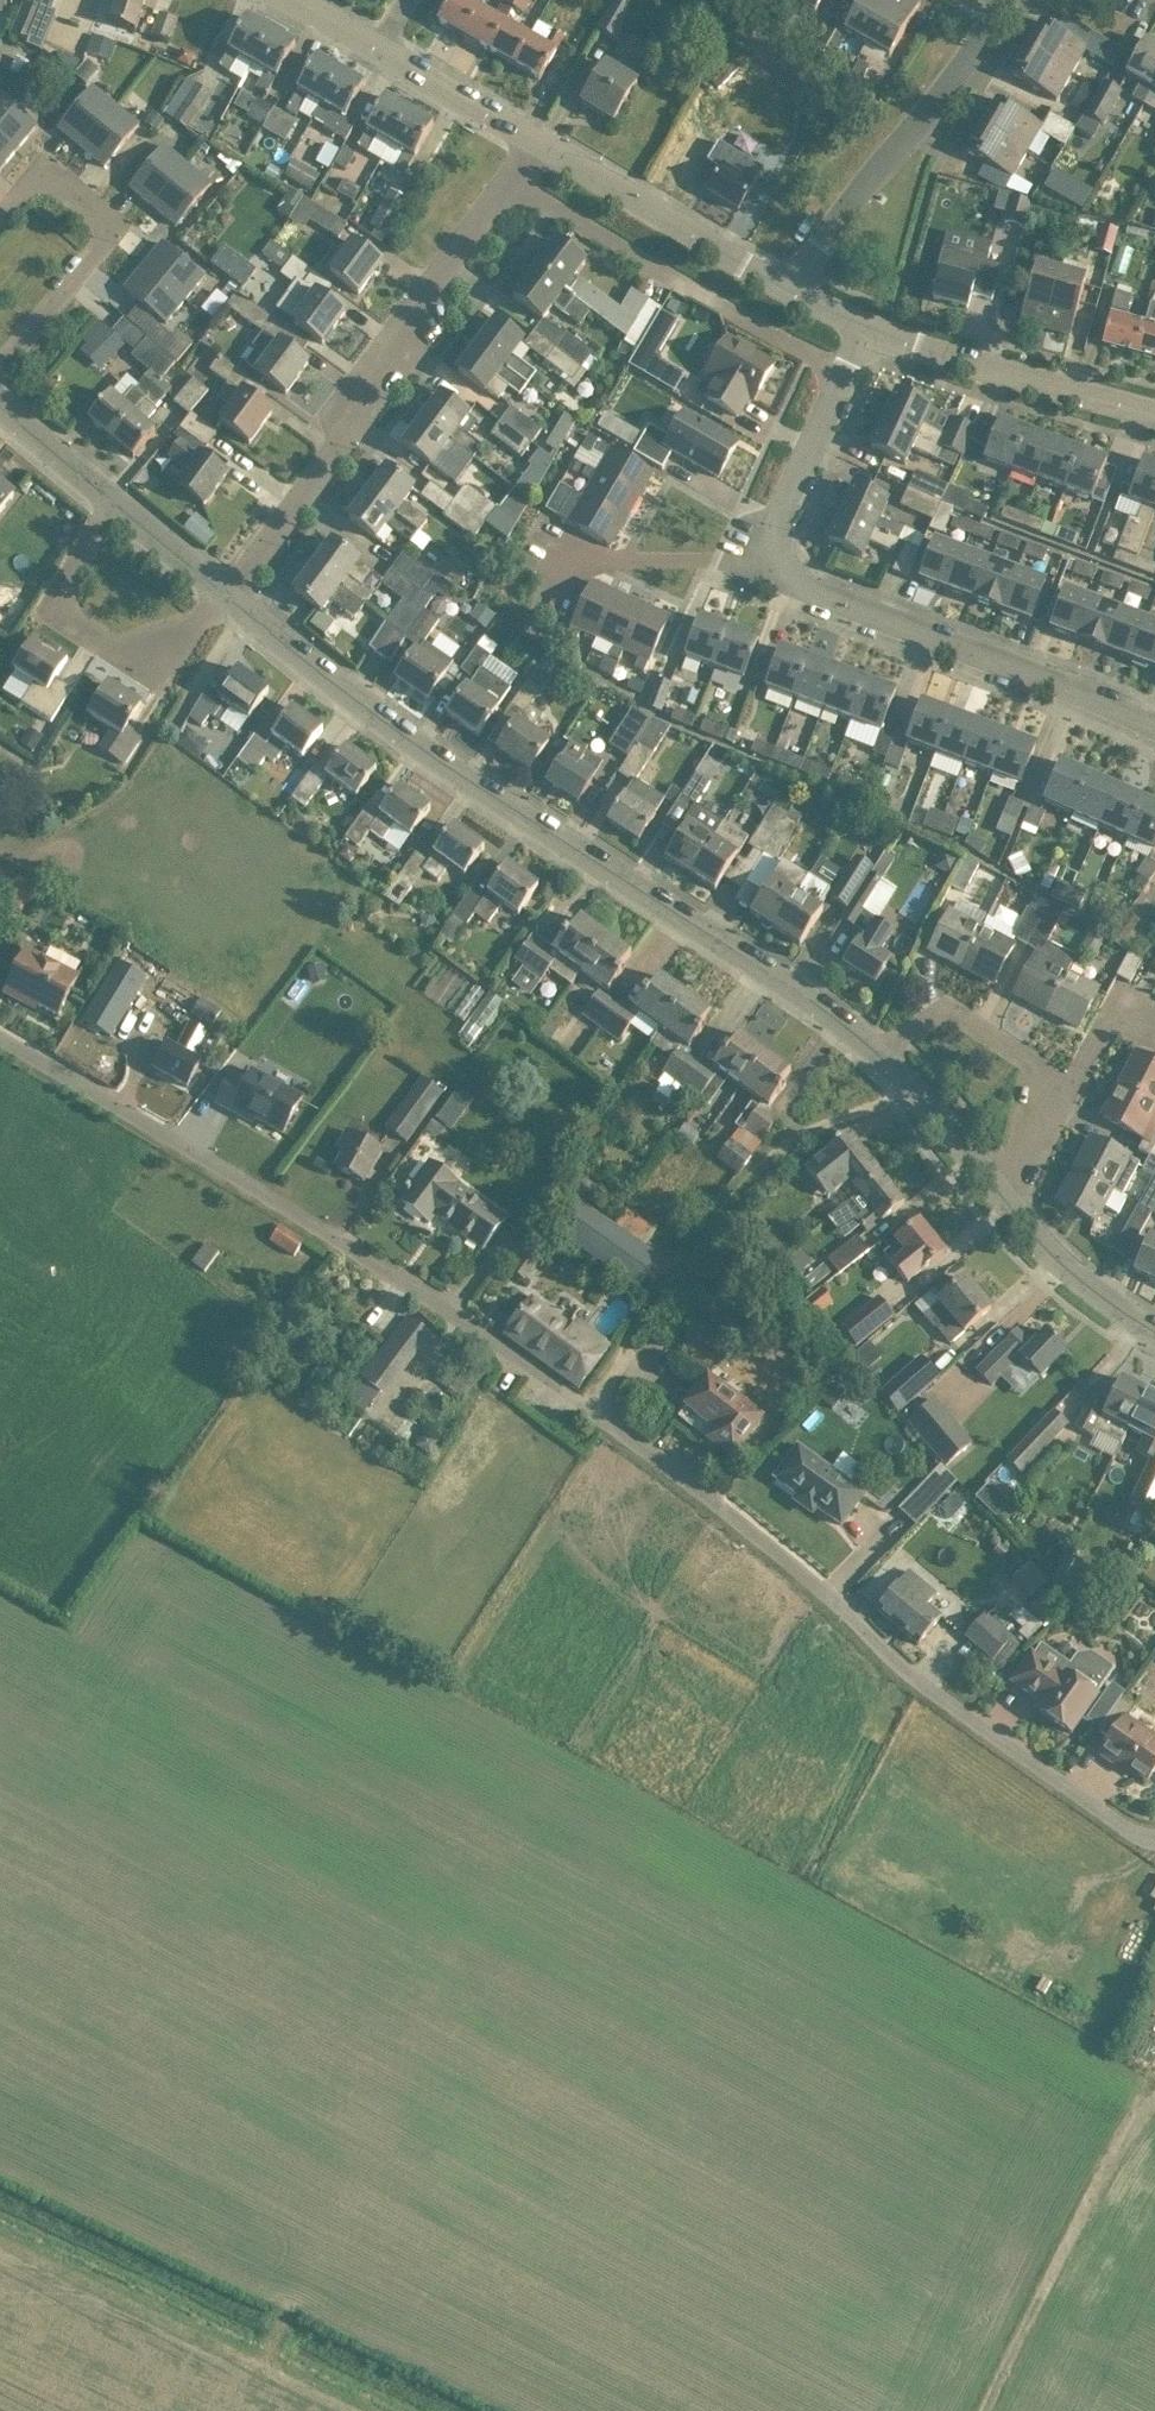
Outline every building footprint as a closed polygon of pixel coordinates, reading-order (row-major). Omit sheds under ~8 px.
[(111,24),(136,32),(144,8),(154,11),(157,0),(118,0),(111,24)] [(480,9),(466,0),(451,0),(438,22),(464,37),(480,9)] [(514,7),(525,13),(532,0),(518,0),(514,7)] [(635,9),(632,7),(636,0),(614,0),(598,29),(617,40),(635,9)] [(674,6),(691,14),(698,0),(677,0),(674,6)] [(792,1),(815,14),(823,0),(793,0),(792,1)] [(844,30),(867,44),(892,0),(862,0),(844,30)] [(867,44),(890,57),(920,4),(913,0),(909,0),(907,3),(903,0),(892,0),(867,44)] [(25,3),(12,35),(13,35),(11,40),(29,48),(45,11),(25,3)] [(480,9),(464,37),(489,51),(505,23),(480,9)] [(153,36),(170,42),(177,19),(161,14),(153,36)] [(253,64),(266,42),(272,32),(247,18),(229,50),(219,67),(230,73),(239,56),(253,64)] [(1042,21),(1026,48),(1072,74),(1085,52),(1087,48),(1042,21)] [(505,23),(489,51),(514,66),(520,55),(531,37),(505,23)] [(531,37),(520,55),(514,66),(540,80),(556,52),(564,37),(553,30),(552,31),(539,23),(531,37)] [(830,29),(815,55),(827,63),(843,36),(830,29)] [(272,32),(266,42),(253,64),(267,72),(257,88),(267,94),(276,78),(277,78),(296,46),(272,32)] [(1095,34),(1087,48),(1085,52),(1113,67),(1123,50),(1095,34)] [(115,43),(92,35),(86,51),(109,59),(115,43)] [(1139,51),(1126,74),(1142,83),(1133,98),(1144,105),(1154,86),(1154,46),(1145,41),(1139,51)] [(1011,75),(1021,81),(1057,101),(1072,74),(1026,48),(1011,75)] [(195,55),(183,49),(178,62),(189,68),(195,55)] [(62,68),(75,74),(81,60),(68,54),(62,68)] [(316,57),(298,90),(287,111),(296,117),(309,96),(322,104),(341,71),(316,57)] [(87,60),(74,75),(84,84),(98,69),(87,60)] [(860,82),(868,66),(858,61),(850,76),(860,82)] [(606,64),(595,82),(582,103),(614,122),(638,83),(606,64)] [(341,71),(322,104),(313,118),(326,126),(325,128),(346,140),(356,123),(346,117),(365,85),(341,71)] [(1085,111),(1099,90),(1085,82),(1073,104),(1085,111)] [(1105,82),(1100,91),(1099,90),(1085,111),(1087,112),(1086,116),(1102,125),(1121,91),(1105,82)] [(199,86),(176,121),(187,128),(210,93),(199,86)] [(1144,105),(1154,111),(1154,86),(1144,105)] [(59,130),(82,149),(116,108),(93,89),(59,130)] [(18,149),(37,127),(0,96),(0,135),(18,149)] [(385,97),(366,130),(367,130),(357,147),(368,153),(377,136),(391,144),(409,111),(385,97)] [(256,100),(247,114),(247,115),(264,125),(274,108),(256,98),(256,100)] [(1027,152),(1043,126),(997,100),(982,126),(1027,152)] [(116,108),(82,149),(105,167),(138,127),(116,108)] [(264,129),(286,142),(298,122),(275,109),(264,129)] [(165,119),(155,111),(147,120),(157,129),(165,119)] [(415,158),(434,125),(409,111),(391,144),(404,152),(395,168),(405,174),(414,158),(415,158)] [(967,153),(1012,179),(1027,152),(982,126),(967,153)] [(18,149),(0,135),(0,171),(18,149)] [(339,149),(328,142),(316,162),(327,169),(339,149)] [(206,143),(201,149),(206,153),(211,147),(206,143)] [(356,155),(342,147),(332,163),(346,171),(356,155)] [(131,188),(154,207),(187,167),(164,148),(131,188)] [(724,168),(723,167),(708,192),(739,211),(754,185),(739,176),(749,159),(735,150),(724,168)] [(234,176),(243,166),(234,158),(232,160),(223,153),(218,158),(227,166),(225,169),(234,176)] [(294,160),(284,177),(311,192),(320,175),(294,160)] [(270,165),(264,175),(276,182),(282,172),(270,165)] [(154,207),(154,208),(177,226),(210,186),(187,167),(154,207)] [(1054,170),(1044,189),(1081,209),(1092,190),(1054,170)] [(345,180),(339,192),(356,200),(362,188),(345,180)] [(288,217),(301,196),(289,189),(276,210),(288,217)] [(1006,212),(1011,193),(1000,190),(994,209),(1006,212)] [(392,191),(372,225),(387,234),(407,199),(392,191)] [(386,235),(386,234),(364,222),(377,199),(364,192),(347,221),(381,242),(382,242),(386,235)] [(1012,194),(1004,223),(1023,228),(1031,199),(1012,194)] [(303,197),(294,212),(339,238),(347,224),(303,197)] [(1112,255),(1118,229),(1103,225),(1096,250),(1112,255)] [(962,252),(970,234),(953,227),(946,245),(962,252)] [(306,307),(294,323),(323,344),(346,313),(323,297),(332,286),(271,241),(262,253),(284,270),(281,274),(294,284),(288,294),(306,307)] [(622,310),(602,297),(575,277),(586,263),(556,241),(535,270),(591,312),(626,338),(637,321),(649,301),(633,291),(622,310)] [(144,267),(185,300),(204,277),(162,243),(144,267)] [(353,243),(331,273),(360,294),(382,264),(353,243)] [(216,268),(229,251),(223,247),(210,263),(216,268)] [(968,308),(971,297),(972,295),(992,300),(1002,266),(942,250),(937,270),(941,271),(934,299),(968,308)] [(1070,337),(1086,277),(1089,266),(1065,260),(1061,270),(1050,313),(1046,325),(1060,328),(1059,334),(1070,337)] [(1046,325),(1050,313),(1061,270),(1036,263),(1020,323),(1031,326),(1033,321),(1046,325)] [(125,289),(166,323),(185,300),(144,267),(125,289)] [(514,298),(544,320),(554,306),(581,326),(591,312),(535,270),(514,298)] [(229,284),(222,294),(229,299),(236,290),(229,284)] [(1137,355),(1140,343),(1146,324),(1125,318),(1131,295),(1117,291),(1103,346),(1137,355)] [(227,301),(218,293),(205,309),(215,317),(227,301)] [(309,363),(300,357),(277,340),(285,328),(236,293),(227,306),(263,333),(252,347),(256,350),(246,364),(286,394),(309,363)] [(629,366),(674,392),(683,376),(660,362),(658,354),(676,322),(659,312),(629,366)] [(171,336),(145,314),(135,326),(161,348),(171,336)] [(478,346),(530,385),(537,374),(512,356),(523,341),(496,321),(478,346)] [(1137,355),(1154,360),(1154,326),(1146,324),(1140,343),(1137,355)] [(118,338),(105,327),(89,346),(101,357),(118,338)] [(594,353),(567,332),(556,347),(583,367),(594,353)] [(89,420),(111,439),(119,429),(161,380),(176,363),(147,338),(132,356),(151,372),(123,404),(111,394),(89,420)] [(728,339),(708,373),(718,379),(707,399),(737,417),(749,397),(754,400),(774,365),(728,339)] [(635,349),(622,343),(618,353),(630,359),(635,349)] [(498,401),(509,387),(521,396),(530,385),(478,346),(459,372),(486,392),(498,401)] [(545,361),(572,381),(583,367),(556,347),(545,361)] [(219,357),(210,370),(227,382),(236,369),(219,357)] [(189,415),(208,391),(194,379),(175,403),(189,415)] [(161,380),(119,429),(111,439),(134,458),(156,432),(145,423),(173,390),(161,380)] [(233,407),(221,423),(250,444),(272,413),(229,381),(218,396),(233,407)] [(942,447),(963,456),(975,429),(954,420),(947,435),(923,424),(930,409),(897,393),(884,421),(942,447)] [(424,419),(474,457),(482,447),(458,429),(469,414),(442,395),(424,419)] [(511,408),(502,420),(532,443),(542,430),(511,408)] [(650,426),(634,453),(663,469),(673,452),(718,478),(738,444),(684,413),(670,438),(650,426)] [(191,414),(180,429),(209,450),(220,435),(191,414)] [(598,428),(610,435),(618,421),(606,414),(598,428)] [(404,445),(414,452),(431,465),(455,482),(466,469),(474,457),(424,419),(404,445)] [(532,443),(502,420),(491,435),(522,457),(532,443)] [(984,460),(1011,470),(1026,431),(999,420),(984,460)] [(871,448),(905,464),(912,449),(936,460),(942,447),(884,421),(871,448)] [(1038,480),(1046,460),(1053,441),(1026,431),(1011,470),(1038,480)] [(564,442),(551,435),(544,447),(557,454),(564,442)] [(596,452),(592,450),(598,440),(588,435),(573,460),(584,466),(587,468),(587,467),(598,473),(606,458),(596,452)] [(1066,490),(1073,471),(1080,451),(1053,441),(1046,460),(1038,480),(1066,490)] [(227,475),(208,461),(181,442),(170,457),(188,471),(177,486),(205,506),(227,475)] [(598,473),(639,498),(654,473),(612,448),(612,449),(602,443),(596,452),(606,458),(598,473)] [(532,466),(545,476),(551,466),(555,459),(540,449),(529,464),(532,466)] [(1080,451),(1073,471),(1066,490),(1092,500),(1107,461),(1080,451)] [(579,474),(584,466),(573,460),(569,468),(579,474)] [(1143,505),(1138,519),(1131,516),(1114,560),(1134,568),(1138,557),(1154,512),(1154,464),(1143,460),(1128,500),(1143,505)] [(625,522),(639,498),(598,473),(587,467),(587,468),(582,476),(592,482),(583,498),(625,522)] [(387,468),(368,494),(419,531),(428,520),(403,502),(414,488),(387,468)] [(908,488),(941,502),(948,486),(916,471),(908,488)] [(15,496),(0,484),(0,514),(15,496)] [(496,508),(466,485),(455,500),(485,523),(496,508)] [(561,485),(547,509),(559,516),(573,492),(561,485)] [(881,517),(888,502),(854,486),(841,514),(899,541),(905,528),(881,517)] [(941,503),(941,502),(908,488),(900,505),(933,520),(942,503),(941,503)] [(568,523),(610,548),(625,522),(583,498),(573,492),(559,516),(569,522),(568,523)] [(350,519),(376,538),(387,524),(411,543),(419,531),(368,494),(350,519)] [(485,523),(455,500),(443,516),(473,539),(485,523)] [(988,508),(968,501),(964,512),(984,520),(988,508)] [(942,503),(933,520),(930,529),(943,534),(954,508),(942,503)] [(1021,526),(1025,515),(1005,507),(1001,518),(1021,526)] [(862,557),(869,542),(894,553),(899,541),(841,514),(829,542),(862,557)] [(1021,526),(1041,532),(1045,522),(1025,515),(1021,526)] [(951,527),(970,535),(974,523),(955,516),(951,527)] [(187,531),(186,532),(199,543),(210,529),(197,518),(187,531)] [(993,531),(974,523),(970,535),(989,542),(993,531)] [(1079,535),(1058,527),(1054,538),(1075,546),(1079,535)] [(1021,541),(1001,533),(997,545),(1016,552),(1021,541)] [(364,585),(373,572),(359,562),(359,561),(333,542),(314,567),(365,605),(374,592),(364,585)] [(922,579),(950,590),(954,578),(964,552),(936,542),(922,579)] [(907,577),(917,556),(920,550),(906,544),(893,571),(907,577)] [(1024,554),(1043,562),(1047,551),(1028,544),(1024,554)] [(964,552),(954,578),(950,590),(976,600),(990,563),(964,552)] [(392,568),(423,591),(434,576),(403,553),(392,568)] [(1134,568),(1153,575),(1154,570),(1154,564),(1138,557),(1134,568)] [(1069,560),(1065,570),(1093,580),(1097,570),(1069,560)] [(1003,610),(1017,573),(990,563),(976,600),(1003,610)] [(322,612),(332,599),(356,617),(365,605),(314,567),(295,592),(322,612)] [(383,580),(381,583),(404,601),(387,622),(407,637),(433,599),(423,591),(392,568),(383,580)] [(1030,620),(1044,583),(1039,581),(1017,573),(1003,610),(1030,620)] [(1124,580),(1105,573),(1101,583),(1120,591),(1124,580)] [(457,588),(446,580),(444,583),(434,576),(423,591),(433,598),(437,593),(448,601),(457,588)] [(581,631),(597,638),(618,594),(591,582),(571,626),(572,626),(567,637),(576,641),(581,631)] [(1151,590),(1131,583),(1127,593),(1147,601),(1151,590)] [(1052,628),(1080,639),(1084,628),(1094,602),(1066,592),(1052,628)] [(609,657),(618,661),(644,606),(618,594),(597,638),(614,646),(609,657)] [(428,701),(446,673),(453,662),(425,643),(439,621),(432,616),(440,604),(433,599),(407,637),(406,640),(421,649),(418,653),(415,651),(396,680),(428,701)] [(1094,602),(1084,628),(1080,639),(1107,649),(1120,612),(1094,602)] [(470,619),(485,629),(495,616),(480,605),(470,619)] [(649,662),(650,662),(670,618),(644,606),(618,661),(619,661),(624,650),(640,657),(635,669),(644,673),(649,662)] [(337,623),(322,612),(321,612),(312,624),(327,636),(337,623)] [(1133,659),(1147,622),(1120,612),(1107,649),(1133,659)] [(700,617),(685,657),(714,668),(729,629),(700,617)] [(391,663),(404,643),(406,640),(407,637),(387,622),(382,629),(370,649),(391,663)] [(1147,622),(1133,659),(1154,667),(1154,625),(1147,622)] [(729,629),(714,668),(743,679),(759,640),(729,629)] [(36,639),(16,670),(17,671),(35,683),(30,691),(22,704),(51,722),(70,694),(53,683),(68,659),(36,639)] [(491,656),(477,647),(461,670),(474,679),(468,688),(466,686),(448,715),(479,736),(497,708),(510,689),(482,669),(491,656)] [(766,688),(795,699),(806,670),(810,659),(781,648),(766,688)] [(577,672),(580,666),(584,660),(571,652),(568,658),(564,664),(577,672)] [(605,657),(599,670),(611,676),(617,662),(605,657)] [(810,659),(806,670),(795,699),(823,710),(838,670),(810,659)] [(538,666),(528,682),(507,712),(504,716),(515,724),(499,750),(530,771),(548,743),(532,732),(544,716),(531,707),(551,676),(538,666)] [(190,717),(202,726),(211,715),(222,723),(233,708),(249,719),(269,692),(238,669),(216,701),(205,693),(190,717)] [(867,681),(838,670),(823,710),(852,721),(867,681)] [(643,702),(658,710),(671,686),(656,678),(643,702)] [(647,685),(632,679),(628,689),(643,695),(647,685)] [(586,680),(577,693),(587,700),(596,688),(586,680)] [(867,681),(852,721),(881,732),(888,713),(896,692),(867,681)] [(90,715),(94,717),(85,730),(105,742),(100,749),(124,764),(142,736),(128,728),(142,706),(109,685),(90,715)] [(907,742),(910,743),(934,752),(936,753),(951,714),(925,704),(925,703),(923,702),(907,742)] [(487,724),(495,729),(504,716),(507,712),(498,707),(487,724)] [(254,736),(238,760),(255,772),(266,756),(275,763),(286,746),(303,758),(294,770),(306,778),(315,765),(312,763),(322,748),(314,743),(323,731),(292,708),(272,736),(273,736),(267,745),(254,736)] [(673,708),(669,719),(692,728),(696,717),(673,708)] [(608,747),(627,759),(650,723),(631,710),(608,747)] [(886,757),(890,746),(901,718),(888,713),(881,732),(877,741),(873,752),(886,757)] [(936,753),(964,764),(979,724),(951,714),(936,753)] [(655,815),(665,799),(663,799),(636,781),(670,728),(652,720),(650,723),(627,759),(618,774),(633,783),(625,796),(624,795),(608,821),(639,842),(656,816),(655,815)] [(704,720),(700,732),(721,740),(725,729),(704,720)] [(964,764),(992,774),(1007,735),(979,724),(964,764)] [(44,737),(30,728),(20,743),(35,752),(44,737)] [(188,749),(194,741),(193,735),(185,729),(177,741),(188,749)] [(735,732),(725,729),(721,740),(731,744),(735,732)] [(992,774),(1021,786),(1036,745),(1033,744),(1033,745),(1007,735),(992,774)] [(771,761),(776,749),(755,740),(751,752),(771,761)] [(564,761),(563,760),(548,783),(578,802),(594,779),(578,769),(588,754),(574,745),(564,761)] [(906,752),(890,746),(886,757),(884,764),(899,769),(906,752)] [(305,808),(327,776),(357,797),(377,770),(346,748),(327,773),(315,765),(306,778),(292,799),(305,808)] [(776,749),(771,761),(800,772),(804,760),(776,749)] [(684,794),(679,801),(693,811),(722,767),(708,758),(684,794)] [(804,760),(800,772),(828,783),(832,771),(804,760)] [(1044,802),(1073,814),(1090,776),(1064,764),(1062,763),(1044,802)] [(861,783),(841,775),(836,787),(856,794),(861,783)] [(1073,814),(1100,826),(1117,788),(1090,776),(1073,814)] [(808,783),(800,796),(814,804),(822,790),(808,783)] [(362,814),(345,837),(359,847),(371,831),(383,840),(394,825),(411,837),(431,809),(400,787),(380,814),(381,815),(375,823),(362,814)] [(1100,826),(1127,839),(1144,800),(1117,788),(1100,826)] [(872,795),(860,790),(855,800),(867,805),(872,795)] [(833,811),(846,817),(855,802),(836,797),(830,804),(833,811)] [(1010,799),(996,831),(1010,837),(1024,805),(1010,799)] [(1154,851),(1154,805),(1144,800),(1127,839),(1154,851)] [(775,806),(750,845),(763,854),(789,815),(788,815),(775,806)] [(1030,807),(1023,824),(1038,830),(1044,813),(1030,807)] [(795,837),(792,835),(802,816),(792,810),(788,815),(789,815),(763,854),(778,863),(795,837)] [(937,833),(944,815),(930,810),(923,828),(937,833)] [(958,820),(944,815),(937,833),(951,838),(958,820)] [(956,833),(969,838),(970,834),(975,823),(962,817),(956,833)] [(713,839),(688,823),(666,858),(667,859),(690,874),(691,874),(713,839)] [(715,890),(738,855),(749,838),(724,823),(713,839),(691,874),(715,890)] [(454,826),(447,836),(434,853),(435,854),(428,862),(416,853),(385,896),(399,906),(424,871),(438,882),(450,865),(465,876),(485,848),(454,826)] [(1150,860),(1148,859),(1136,874),(1139,876),(1148,882),(1154,873),(1154,852),(1150,860)] [(775,929),(776,929),(807,879),(783,863),(751,913),(752,914),(752,913),(776,928),(775,929)] [(470,892),(440,934),(453,943),(474,913),(489,924),(504,904),(519,915),(539,888),(508,865),(488,892),(489,893),(483,901),(470,892)] [(960,865),(949,884),(963,892),(974,873),(960,865)] [(832,899),(847,908),(848,909),(870,873),(869,872),(864,880),(849,871),(832,899)] [(844,965),(875,984),(890,960),(880,953),(892,933),(875,923),(876,922),(878,922),(878,920),(866,913),(885,882),(870,873),(848,909),(847,908),(841,919),(868,936),(864,943),(860,940),(844,965)] [(1049,892),(1055,880),(1045,875),(1039,887),(1049,892)] [(801,945),(807,935),(823,910),(820,908),(830,893),(807,879),(776,929),(801,945)] [(1064,904),(1072,887),(1058,881),(1050,898),(1064,904)] [(1086,893),(1072,887),(1064,904),(1078,910),(1086,893)] [(1036,897),(1029,909),(1027,907),(1015,931),(1012,936),(1015,938),(1027,944),(1048,904),(1036,897)] [(1046,1011),(1052,1001),(1075,957),(1047,942),(1056,926),(1063,913),(1048,904),(1027,944),(1039,951),(1035,958),(1035,957),(1015,995),(1046,1011)] [(981,929),(950,912),(930,950),(961,967),(981,929)] [(1129,912),(1114,933),(1125,942),(1141,921),(1129,912)] [(537,947),(520,971),(539,984),(549,970),(571,985),(581,971),(606,937),(581,919),(569,935),(566,933),(550,956),(537,947)] [(999,973),(1014,946),(981,929),(961,967),(994,984),(999,973)] [(1099,953),(1107,937),(1091,929),(1083,946),(1099,953)] [(606,937),(581,971),(609,991),(622,974),(619,972),(631,955),(606,937)] [(82,976),(27,949),(4,995),(36,1011),(38,1007),(60,1019),(82,976)] [(1130,983),(1142,962),(1129,953),(1117,976),(1130,983)] [(1079,1028),(1084,1018),(1098,990),(1066,974),(1075,957),(1052,1001),(1046,1011),(1079,1028)] [(111,1037),(146,979),(118,962),(83,1020),(111,1037)] [(322,965),(307,969),(311,986),(326,983),(322,965)] [(631,1026),(653,1041),(686,995),(661,976),(649,993),(646,991),(630,1014),(618,1005),(601,1028),(619,1042),(631,1026)] [(599,992),(582,1015),(601,1028),(618,1005),(605,997),(599,992)] [(672,1059),(661,1073),(680,1087),(697,1063),(685,1055),(702,1032),(699,1029),(711,1013),(686,995),(653,1041),(654,1042),(652,1044),(672,1059)] [(192,1014),(212,1025),(220,1011),(201,1000),(192,1014)] [(177,1049),(168,1044),(154,1070),(187,1088),(199,1066),(203,1068),(218,1039),(191,1024),(177,1049)] [(718,1071),(741,1087),(766,1053),(741,1034),(729,1051),(726,1049),(710,1072),(697,1063),(680,1087),(677,1090),(695,1104),(698,1100),(718,1071)] [(791,1071),(766,1053),(741,1087),(769,1108),(782,1090),(779,1088),(791,1071)] [(1137,1054),(1119,1086),(1154,1105),(1154,1063),(1137,1054)] [(233,1074),(228,1082),(217,1103),(245,1119),(247,1115),(283,1134),(302,1098),(253,1071),(247,1082),(233,1074)] [(406,1142),(442,1092),(423,1078),(387,1128),(406,1142)] [(1149,1156),(1154,1159),(1154,1105),(1119,1086),(1103,1117),(1140,1137),(1141,1136),(1145,1138),(1138,1150),(1149,1156)] [(695,1108),(693,1106),(675,1093),(669,1103),(688,1117),(695,1108)] [(777,1119),(752,1102),(736,1125),(740,1127),(739,1128),(760,1143),(777,1119)] [(699,1135),(686,1125),(679,1135),(693,1144),(699,1135)] [(381,1150),(349,1132),(340,1149),(346,1152),(337,1169),(363,1183),(381,1150)] [(849,1180),(860,1194),(882,1176),(848,1133),(803,1169),(817,1186),(824,1181),(833,1193),(849,1180)] [(1075,1171),(1112,1191),(1129,1158),(1092,1138),(1075,1171)] [(729,1142),(718,1159),(737,1172),(740,1174),(751,1157),(729,1142)] [(1149,1156),(1143,1169),(1154,1175),(1154,1159),(1149,1156)] [(459,1185),(430,1163),(401,1201),(430,1222),(435,1215),(483,1250),(506,1220),(459,1186),(459,1185)] [(1058,1202),(1069,1208),(1096,1222),(1103,1207),(1118,1215),(1127,1198),(1112,1191),(1075,1171),(1058,1202)] [(882,1221),(883,1222),(905,1204),(882,1176),(860,1194),(872,1209),(856,1221),(866,1234),(882,1221)] [(659,1258),(644,1247),(646,1244),(617,1223),(615,1226),(574,1197),(552,1228),(637,1288),(659,1258)] [(629,1205),(617,1223),(646,1244),(657,1228),(646,1221),(648,1218),(629,1205)] [(1137,1238),(1152,1212),(1138,1205),(1124,1231),(1137,1238)] [(919,1222),(910,1230),(896,1241),(898,1243),(884,1254),(894,1267),(907,1284),(921,1272),(945,1253),(919,1222)] [(294,1256),(303,1241),(281,1226),(280,1225),(270,1240),(294,1256)] [(858,1236),(828,1259),(830,1262),(802,1284),(800,1281),(801,1280),(787,1260),(778,1267),(805,1301),(869,1251),(858,1236)] [(1151,1238),(1136,1272),(1154,1280),(1154,1239),(1151,1238)] [(298,1252),(311,1268),(324,1258),(311,1241),(298,1252)] [(205,1272),(220,1253),(207,1243),(192,1262),(205,1272)] [(524,1278),(538,1260),(527,1252),(513,1270),(524,1278)] [(966,1279),(956,1286),(942,1298),(934,1289),(910,1310),(919,1322),(925,1317),(934,1328),(936,1327),(949,1343),(954,1340),(991,1310),(966,1279)] [(579,1387),(610,1345),(589,1329),(583,1337),(531,1298),(505,1334),(579,1387)] [(878,1298),(841,1327),(856,1346),(893,1317),(878,1298)] [(360,1377),(363,1379),(381,1393),(385,1396),(433,1334),(406,1316),(360,1377)] [(1016,1331),(977,1372),(990,1386),(1019,1356),(1041,1377),(1066,1351),(1045,1331),(1032,1345),(1016,1331)] [(922,1355),(878,1391),(896,1413),(940,1378),(922,1355)] [(846,1381),(852,1395),(868,1388),(862,1374),(846,1381)] [(733,1456),(763,1415),(708,1376),(687,1405),(719,1429),(711,1440),(733,1456)] [(1122,1443),(1129,1430),(1148,1393),(1122,1379),(1109,1403),(1093,1395),(1077,1429),(1094,1438),(1098,1431),(1122,1443)] [(1154,1512),(1154,1511),(1154,1397),(1148,1393),(1149,1393),(1148,1393),(1129,1430),(1144,1437),(1137,1451),(1152,1459),(1130,1503),(1153,1514),(1154,1512)] [(935,1400),(908,1422),(944,1466),(971,1443),(935,1400)] [(1021,1474),(1047,1446),(1033,1433),(1007,1461),(1021,1474)] [(863,1496),(798,1448),(776,1478),(801,1496),(796,1502),(797,1502),(802,1497),(841,1525),(863,1496)] [(958,1483),(941,1465),(898,1507),(915,1524),(958,1483)] [(995,1518),(1009,1502),(999,1493),(985,1508),(995,1518)] [(1082,1566),(1060,1555),(1047,1581),(1069,1592),(1082,1566)] [(1029,1562),(1015,1579),(1034,1595),(1048,1578),(1029,1562)] [(919,1645),(926,1636),(942,1617),(927,1604),(936,1594),(909,1571),(877,1610),(919,1645)] [(1003,1669),(1018,1651),(1022,1647),(1012,1639),(1018,1633),(990,1608),(981,1618),(965,1636),(1003,1669)] [(1071,1733),(1098,1696),(1096,1695),(1115,1668),(1091,1652),(1077,1654),(1070,1664),(1061,1658),(1056,1659),(1051,1666),(1032,1653),(1012,1681),(1045,1704),(1040,1711),(1071,1733)] [(1154,1771),(1154,1770),(1154,1738),(1126,1718),(1135,1704),(1123,1696),(1114,1708),(1101,1728),(1099,1731),(1110,1739),(1100,1753),(1115,1764),(1118,1760),(1147,1781),(1154,1771)] [(1114,1708),(1100,1698),(1086,1719),(1101,1728),(1114,1708)]
